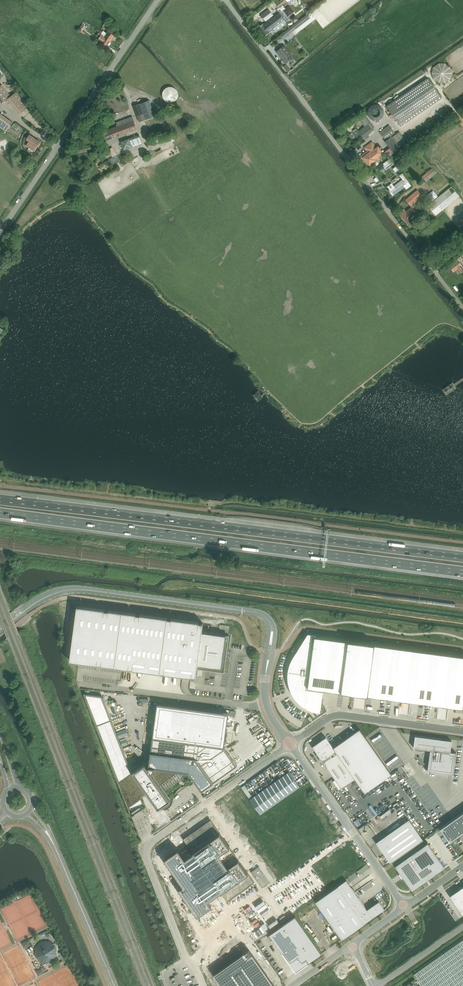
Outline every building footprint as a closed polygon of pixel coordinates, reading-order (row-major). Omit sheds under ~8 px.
[(276,32),(287,23),(279,12),(269,21),(268,19),(273,15),(269,9),(261,15),(265,21),(266,20),(267,21),(263,25),(263,24),(258,27),(265,36),(273,29),(276,32)] [(285,37),(309,19),(306,15),(290,28),(283,33),(285,37)] [(115,35),(109,31),(107,33),(104,31),(103,32),(101,30),(99,32),(111,40),(115,35)] [(111,40),(99,32),(97,36),(100,38),(99,39),(108,46),(111,40)] [(284,46),(277,51),(286,63),(293,58),(284,46)] [(400,126),(442,98),(428,78),(387,106),(400,126)] [(11,96),(2,85),(0,86),(0,100),(2,103),(8,99),(20,114),(29,107),(17,92),(11,96)] [(178,95),(178,93),(177,91),(177,90),(175,88),(174,88),(172,87),(170,87),(169,87),(167,87),(166,88),(164,90),(163,91),(163,92),(162,94),(163,96),(163,98),(164,99),(165,100),(167,101),(168,102),(170,102),(172,102),(173,102),(175,101),(176,100),(177,98),(178,96),(178,95)] [(149,100),(134,106),(140,122),(155,116),(149,100)] [(0,113),(0,127),(6,131),(13,122),(0,113)] [(127,132),(137,128),(133,116),(116,123),(118,126),(109,130),(108,126),(104,128),(105,130),(101,131),(105,141),(127,133),(127,132)] [(373,130),(368,124),(359,131),(364,137),(373,130)] [(385,140),(395,133),(389,125),(379,132),(385,140)] [(400,147),(410,139),(403,129),(396,135),(395,134),(385,141),(390,148),(385,152),(388,156),(390,155),(389,154),(392,152),(392,151),(394,149),(399,146),(400,147)] [(37,146),(40,142),(38,141),(39,140),(36,139),(30,135),(27,139),(31,142),(30,143),(29,143),(26,146),(30,148),(30,147),(34,150),(35,149),(36,150),(38,146),(37,146)] [(133,147),(129,138),(121,141),(124,150),(133,147)] [(384,153),(380,149),(378,146),(375,148),(373,146),(374,145),(372,141),(364,147),(367,151),(366,151),(363,154),(359,157),(362,160),(361,161),(364,165),(365,164),(368,168),(373,164),(372,163),(376,160),(376,159),(384,153)] [(119,156),(118,154),(116,155),(113,147),(109,149),(112,155),(117,163),(126,158),(123,154),(119,156)] [(426,182),(436,174),(431,169),(422,177),(426,182)] [(407,189),(411,185),(409,183),(405,178),(402,174),(393,180),(395,183),(401,178),(403,180),(393,188),(391,185),(388,188),(393,195),(405,186),(407,189)] [(436,215),(459,196),(451,187),(428,206),(436,215)] [(410,206),(416,201),(422,196),(417,190),(405,200),(411,207),(406,211),(404,209),(399,213),(410,227),(414,223),(413,222),(413,221),(412,219),(418,214),(416,212),(417,211),(413,206),(411,207),(410,206)] [(462,266),(459,261),(462,259),(461,257),(459,258),(457,259),(449,266),(454,272),(457,269),(460,273),(462,271),(462,267),(462,266)] [(446,396),(455,389),(454,387),(452,384),(443,390),(446,396)] [(257,391),(252,395),(258,402),(263,398),(261,396),(257,391)] [(164,673),(190,676),(192,677),(192,676),(195,677),(196,677),(197,668),(224,672),(226,659),(227,653),(229,635),(202,632),(203,622),(203,623),(199,622),(171,618),(171,619),(167,618),(140,614),(136,614),(136,613),(108,610),(104,610),(105,609),(77,606),(70,660),(97,664),(101,664),(101,665),(123,667),(129,668),(133,668),(133,669),(160,672),(164,672),(164,673)] [(288,674),(288,677),(288,679),(289,682),(289,684),(290,687),(291,689),(292,692),(293,694),(294,696),(296,698),(298,700),(300,702),(301,704),(304,705),(306,707),(308,708),(310,709),(313,710),(315,711),(318,711),(320,712),(323,689),(311,688),(308,687),(313,646),(315,636),(315,635),(308,634),(292,659),(291,661),(290,664),(290,666),(289,669),(288,671),(288,674)] [(313,646),(308,687),(311,688),(323,689),(355,693),(367,695),(374,644),(316,636),(315,636),(313,646)] [(374,644),(367,695),(378,696),(378,697),(386,698),(393,646),(374,644)] [(393,646),(386,698),(395,699),(401,699),(401,695),(406,695),(412,649),(393,646)] [(412,649),(406,695),(411,696),(410,701),(416,702),(425,703),(431,652),(412,649)] [(431,652),(425,703),(433,704),(439,705),(440,700),(444,700),(450,654),(431,652)] [(444,700),(449,701),(448,706),(449,706),(454,707),(462,708),(462,707),(462,656),(450,654),(444,700)] [(102,696),(84,693),(96,725),(128,809),(129,809),(131,816),(145,806),(142,797),(144,795),(147,793),(158,808),(170,799),(160,785),(176,773),(190,775),(201,791),(237,765),(224,747),(228,713),(157,703),(153,738),(152,738),(149,762),(147,762),(132,772),(111,719),(102,696)] [(392,774),(360,728),(333,747),(326,737),(318,742),(313,746),(317,752),(316,752),(341,788),(355,778),(365,792),(392,774)] [(452,741),(444,740),(444,739),(415,736),(414,747),(430,750),(428,771),(453,774),(456,752),(450,752),(451,746),(452,741)] [(300,786),(289,772),(250,799),(260,814),(300,786)] [(440,828),(450,842),(462,833),(462,812),(440,828)] [(390,863),(423,840),(409,819),(376,842),(390,863)] [(177,850),(163,860),(182,886),(178,889),(197,916),(211,906),(207,901),(214,896),(220,892),(227,902),(254,883),(209,820),(182,840),(192,853),(188,856),(184,859),(177,850)] [(412,889),(412,890),(445,866),(428,842),(427,842),(395,865),(400,873),(400,874),(401,876),(403,878),(404,877),(412,889)] [(256,863),(248,869),(264,892),(272,886),(256,863)] [(346,880),(316,901),(342,939),(384,909),(378,901),(370,907),(371,907),(367,910),(358,897),(355,892),(346,880)] [(450,895),(453,901),(453,900),(462,914),(462,886),(450,895)] [(269,934),(283,953),(296,971),(305,965),(321,953),(295,916),(270,934),(269,934)] [(422,985),(462,985),(462,940),(414,974),(422,985)] [(53,943),(49,942),(45,941),(41,942),(42,943),(38,945),(36,948),(36,952),(37,956),(39,959),(43,961),(47,962),(50,960),(50,961),(54,958),(56,955),(56,951),(55,947),(53,943)] [(210,970),(213,975),(221,985),(275,985),(246,946),(245,944),(241,947),(210,970)]
